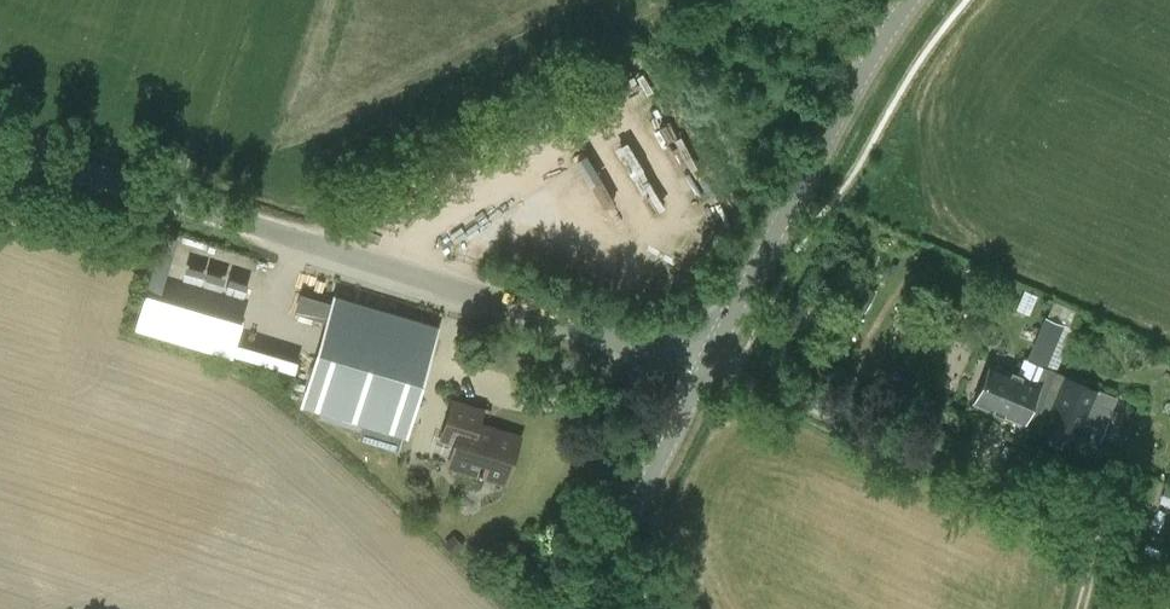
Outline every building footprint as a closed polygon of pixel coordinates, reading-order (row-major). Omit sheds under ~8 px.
[(556,97),(543,103),(552,124),(571,115),(565,102),(559,104),(556,97)] [(298,311),(326,319),(330,304),(302,297),(298,311)] [(309,400),(364,416),(358,438),(398,450),(399,449),(432,335),(337,307),(309,400)] [(1044,315),(1027,360),(1042,366),(1047,367),(1063,323),(1044,315)] [(976,404),(1033,428),(1057,371),(1047,367),(1042,366),(1034,386),(991,369),(976,404)] [(1057,371),(1033,428),(1093,454),(1107,419),(1125,427),(1133,405),(1057,371)] [(452,404),(441,443),(456,448),(450,467),(506,484),(519,439),(496,432),(495,436),(476,431),(482,413),(452,404)] [(1158,503),(1169,507),(1169,488),(1164,486),(1158,503)] [(453,534),(443,545),(454,555),(464,545),(453,534)]
